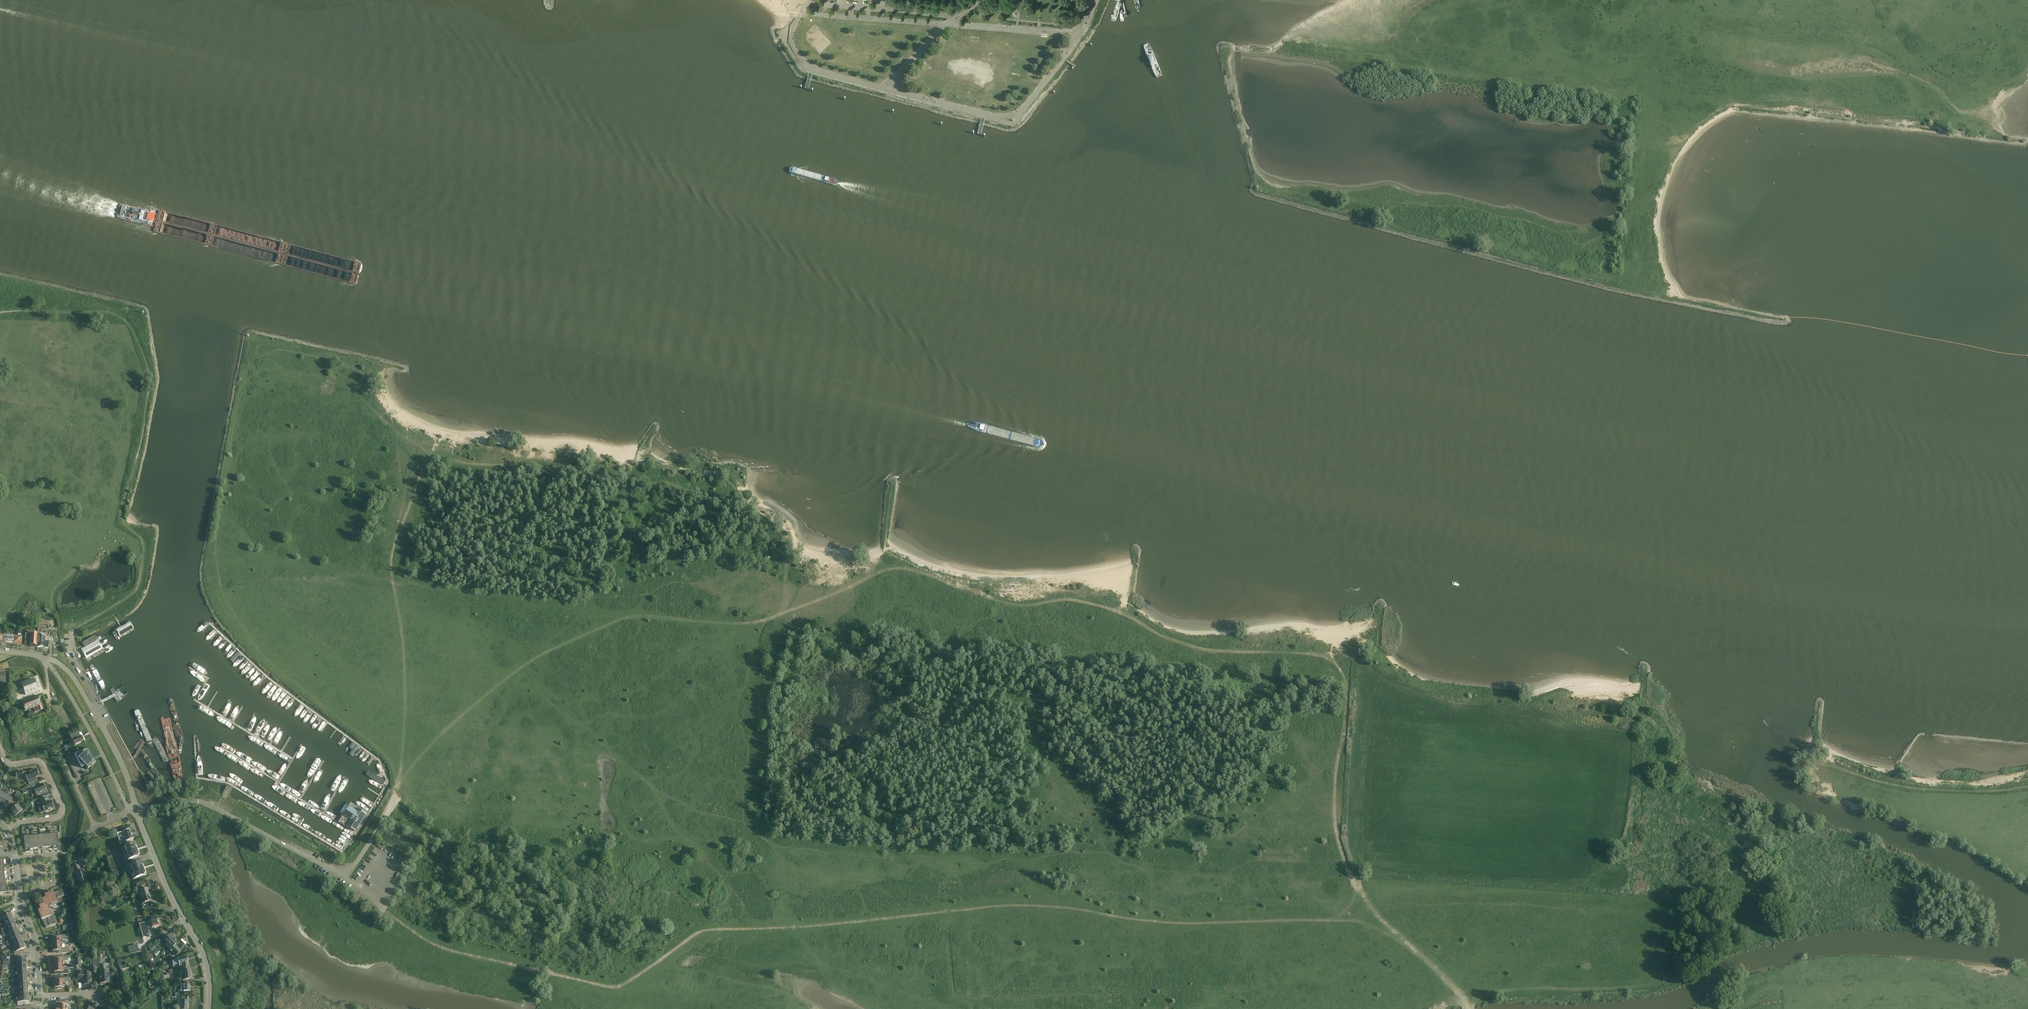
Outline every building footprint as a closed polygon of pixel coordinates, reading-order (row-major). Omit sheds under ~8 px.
[(38,626),(37,642),(37,647),(48,648),(49,640),(46,640),(46,636),(43,636),(43,634),(42,634),(42,631),(45,631),(46,626),(38,626)] [(27,631),(27,633),(25,633),(25,639),(30,639),(30,644),(37,645),(38,634),(31,633),(30,631),(27,631)] [(2,638),(2,644),(15,644),(16,636),(14,636),(14,632),(7,632),(7,635),(5,635),(5,636),(2,636),(2,638)] [(98,640),(82,649),(81,649),(86,658),(94,654),(95,656),(105,651),(98,640)] [(29,680),(21,683),(25,694),(37,689),(33,679),(30,681),(29,680)] [(25,711),(33,708),(35,712),(37,712),(39,711),(43,709),(41,704),(40,704),(37,697),(22,703),(25,711)] [(71,742),(73,741),(75,745),(84,741),(81,736),(80,737),(78,732),(70,736),(68,737),(71,742)] [(84,751),(75,756),(81,768),(84,766),(87,770),(90,767),(94,764),(95,762),(92,759),(93,758),(88,749),(84,751)] [(16,777),(25,775),(29,785),(35,782),(34,778),(39,776),(36,769),(30,772),(29,771),(22,772),(22,771),(15,772),(16,777)] [(386,781),(368,771),(366,775),(384,785),(386,781)] [(34,784),(28,787),(30,790),(33,789),(36,795),(46,791),(45,789),(46,788),(45,785),(44,786),(43,784),(36,787),(34,784)] [(8,805),(11,807),(15,802),(17,800),(7,794),(0,804),(6,808),(8,805)] [(42,805),(41,805),(44,812),(50,809),(50,810),(53,809),(53,808),(54,807),(51,801),(47,802),(47,801),(46,797),(39,800),(42,805)] [(15,802),(11,807),(13,809),(10,811),(15,817),(24,809),(19,804),(18,805),(15,802)] [(340,822),(355,831),(366,814),(351,805),(340,822)] [(130,830),(122,832),(119,834),(122,843),(133,839),(130,830)] [(58,849),(57,837),(53,838),(53,836),(52,834),(48,835),(50,847),(53,847),(53,849),(58,849)] [(38,850),(42,850),(40,835),(32,836),(32,838),(33,849),(38,848),(38,850)] [(48,835),(40,835),(42,850),(46,849),(46,847),(50,847),(48,835)] [(33,849),(32,838),(32,836),(28,837),(28,839),(28,840),(24,841),(25,852),(30,851),(30,849),(33,849)] [(126,861),(139,857),(134,843),(121,847),(126,861)] [(146,875),(143,866),(141,861),(128,866),(133,880),(146,875)] [(79,865),(72,867),(74,873),(75,873),(80,887),(84,885),(85,886),(86,885),(88,884),(84,870),(81,871),(79,865)] [(106,883),(107,889),(117,887),(115,881),(115,878),(107,879),(108,883),(106,883)] [(143,881),(135,884),(137,888),(137,889),(139,895),(140,897),(142,896),(149,894),(147,888),(146,888),(144,889),(143,889),(143,887),(145,886),(143,881)] [(8,892),(8,887),(5,887),(5,884),(0,884),(0,892),(8,892)] [(66,900),(64,894),(62,890),(53,893),(53,892),(50,893),(44,896),(45,898),(41,900),(43,904),(39,906),(40,910),(38,911),(41,920),(42,920),(46,928),(56,924),(51,912),(50,913),(49,910),(50,910),(49,907),(52,906),(51,904),(54,903),(54,905),(66,900)] [(144,903),(148,902),(151,901),(149,894),(142,896),(144,903)] [(2,917),(3,920),(0,921),(0,923),(12,918),(11,917),(12,916),(11,912),(6,915),(4,912),(0,914),(0,917),(2,917)] [(0,923),(0,926),(4,924),(6,927),(15,923),(14,919),(13,920),(12,918),(0,923)] [(150,921),(139,924),(143,938),(151,936),(149,929),(152,928),(156,927),(159,926),(157,919),(156,919),(154,919),(150,921)] [(2,934),(16,928),(15,927),(17,926),(15,923),(6,927),(7,930),(2,932),(2,934)] [(10,937),(19,933),(18,929),(17,930),(16,928),(2,934),(3,936),(9,934),(10,937)] [(7,944),(20,938),(20,937),(21,936),(19,933),(10,937),(11,940),(6,942),(7,944)] [(51,939),(51,945),(61,944),(61,940),(66,940),(66,938),(68,938),(68,935),(66,935),(62,935),(57,935),(57,938),(51,939)] [(168,945),(166,947),(167,947),(169,946),(171,948),(175,945),(177,943),(170,935),(164,940),(167,944),(167,945),(168,945)] [(14,947),(23,943),(22,939),(21,940),(20,938),(7,944),(7,946),(13,944),(14,947)] [(25,946),(23,943),(14,947),(15,949),(13,950),(14,952),(14,954),(22,954),(22,949),(24,948),(24,947),(25,946)] [(62,948),(61,944),(51,945),(52,951),(58,950),(58,953),(69,953),(69,952),(71,952),(71,950),(69,950),(69,948),(62,948)] [(171,957),(172,956),(173,958),(175,956),(177,954),(181,951),(175,945),(171,948),(169,946),(167,947),(171,952),(169,955),(171,957)] [(22,955),(17,956),(14,956),(15,961),(17,961),(17,964),(27,964),(27,960),(26,960),(26,958),(22,958),(22,955)] [(67,961),(67,959),(69,958),(69,956),(67,956),(58,956),(59,959),(52,960),(53,966),(63,965),(63,961),(67,961)] [(185,956),(180,958),(177,959),(172,962),(173,966),(178,964),(179,967),(182,966),(184,970),(189,968),(187,964),(188,964),(185,956)] [(63,969),(63,965),(53,966),(53,972),(59,971),(59,974),(68,974),(70,973),(70,971),(68,971),(68,969),(63,969)] [(97,973),(97,974),(97,979),(100,978),(100,985),(104,984),(104,983),(109,983),(109,978),(114,978),(113,973),(108,973),(108,969),(108,965),(104,966),(104,971),(99,971),(100,973),(97,973)] [(183,972),(181,972),(182,980),(191,979),(190,970),(183,971),(183,972)] [(91,984),(91,979),(90,973),(84,973),(83,971),(78,972),(78,980),(82,979),(84,981),(84,985),(91,984)] [(68,977),(65,978),(60,978),(60,981),(54,981),(54,987),(57,987),(57,989),(61,988),(61,987),(64,987),(64,983),(69,982),(69,980),(70,980),(70,978),(68,978),(68,977)] [(17,997),(17,1000),(17,1005),(28,1005),(28,1000),(29,1000),(29,996),(19,997),(17,997)]
